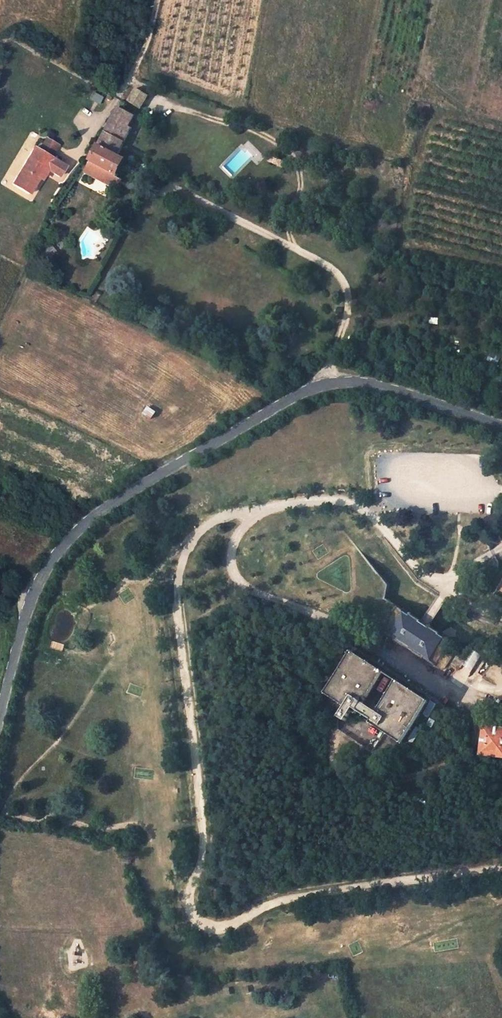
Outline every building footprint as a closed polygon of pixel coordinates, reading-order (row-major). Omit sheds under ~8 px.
[(135,88),(127,101),(139,109),(148,96),(135,88)] [(118,154),(125,142),(122,140),(124,136),(129,126),(135,115),(118,107),(91,160),(118,174),(126,159),(118,154)] [(129,126),(124,136),(122,140),(125,142),(132,127),(129,126)] [(12,183),(29,194),(39,178),(42,179),(48,169),(59,176),(65,166),(51,158),(57,145),(46,138),(38,150),(34,148),(12,183)] [(410,616),(404,612),(389,634),(395,638),(394,641),(404,647),(405,646),(413,651),(412,652),(423,659),(424,657),(430,661),(445,639),(439,635),(440,633),(430,627),(429,628),(425,625),(420,623),(421,621),(411,615),(410,616)] [(385,673),(353,652),(325,694),(346,707),(353,711),(357,714),(359,712),(364,704),(385,673)] [(429,702),(398,681),(377,712),(372,720),(370,723),(402,744),(429,702)] [(377,712),(364,704),(359,712),(372,720),(377,712)] [(346,707),(343,712),(350,716),(353,711),(346,707)] [(350,716),(343,712),(339,718),(346,722),(350,716)] [(485,727),(481,755),(501,758),(501,730),(485,727)]
